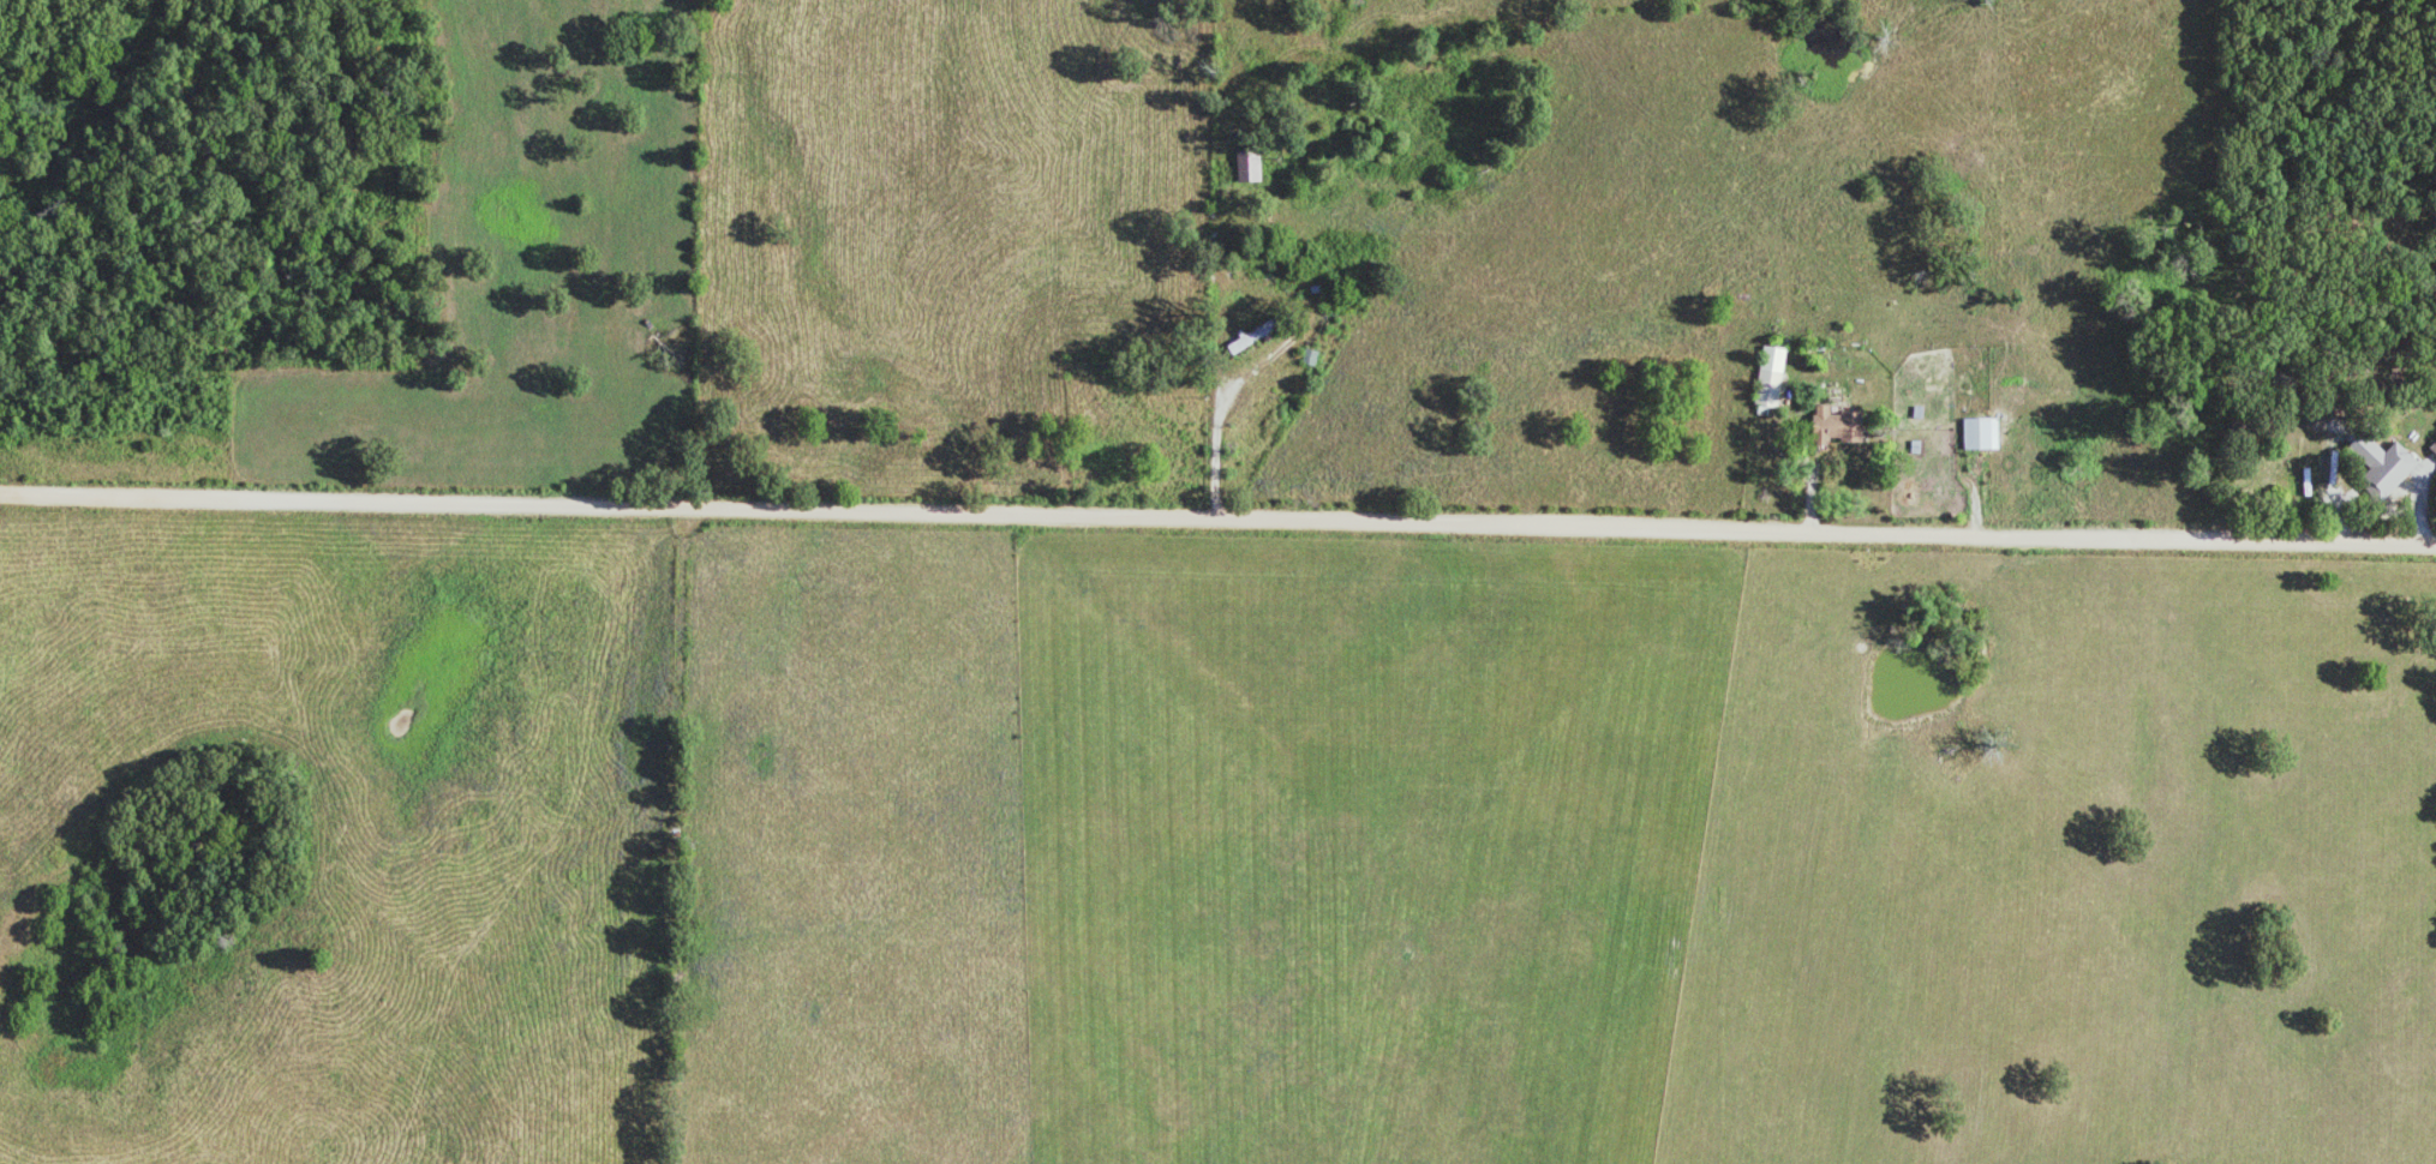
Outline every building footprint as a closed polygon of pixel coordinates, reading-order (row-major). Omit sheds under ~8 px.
[(1259,182),(1258,152),(1235,153),(1236,183),(1259,182)] [(1241,338),(1225,347),(1230,356),(1272,334),(1266,323),(1241,336),(1241,338)] [(1776,405),(1785,350),(1762,347),(1753,401),(1776,405)] [(1861,414),(1829,414),(1828,407),(1811,407),(1812,443),(1861,441),(1861,414)] [(1963,451),(1997,450),(1997,419),(1962,420),(1963,451)] [(2371,470),(2360,479),(2379,500),(2418,466),(2397,442),(2384,453),(2365,432),(2349,446),(2371,470)]
